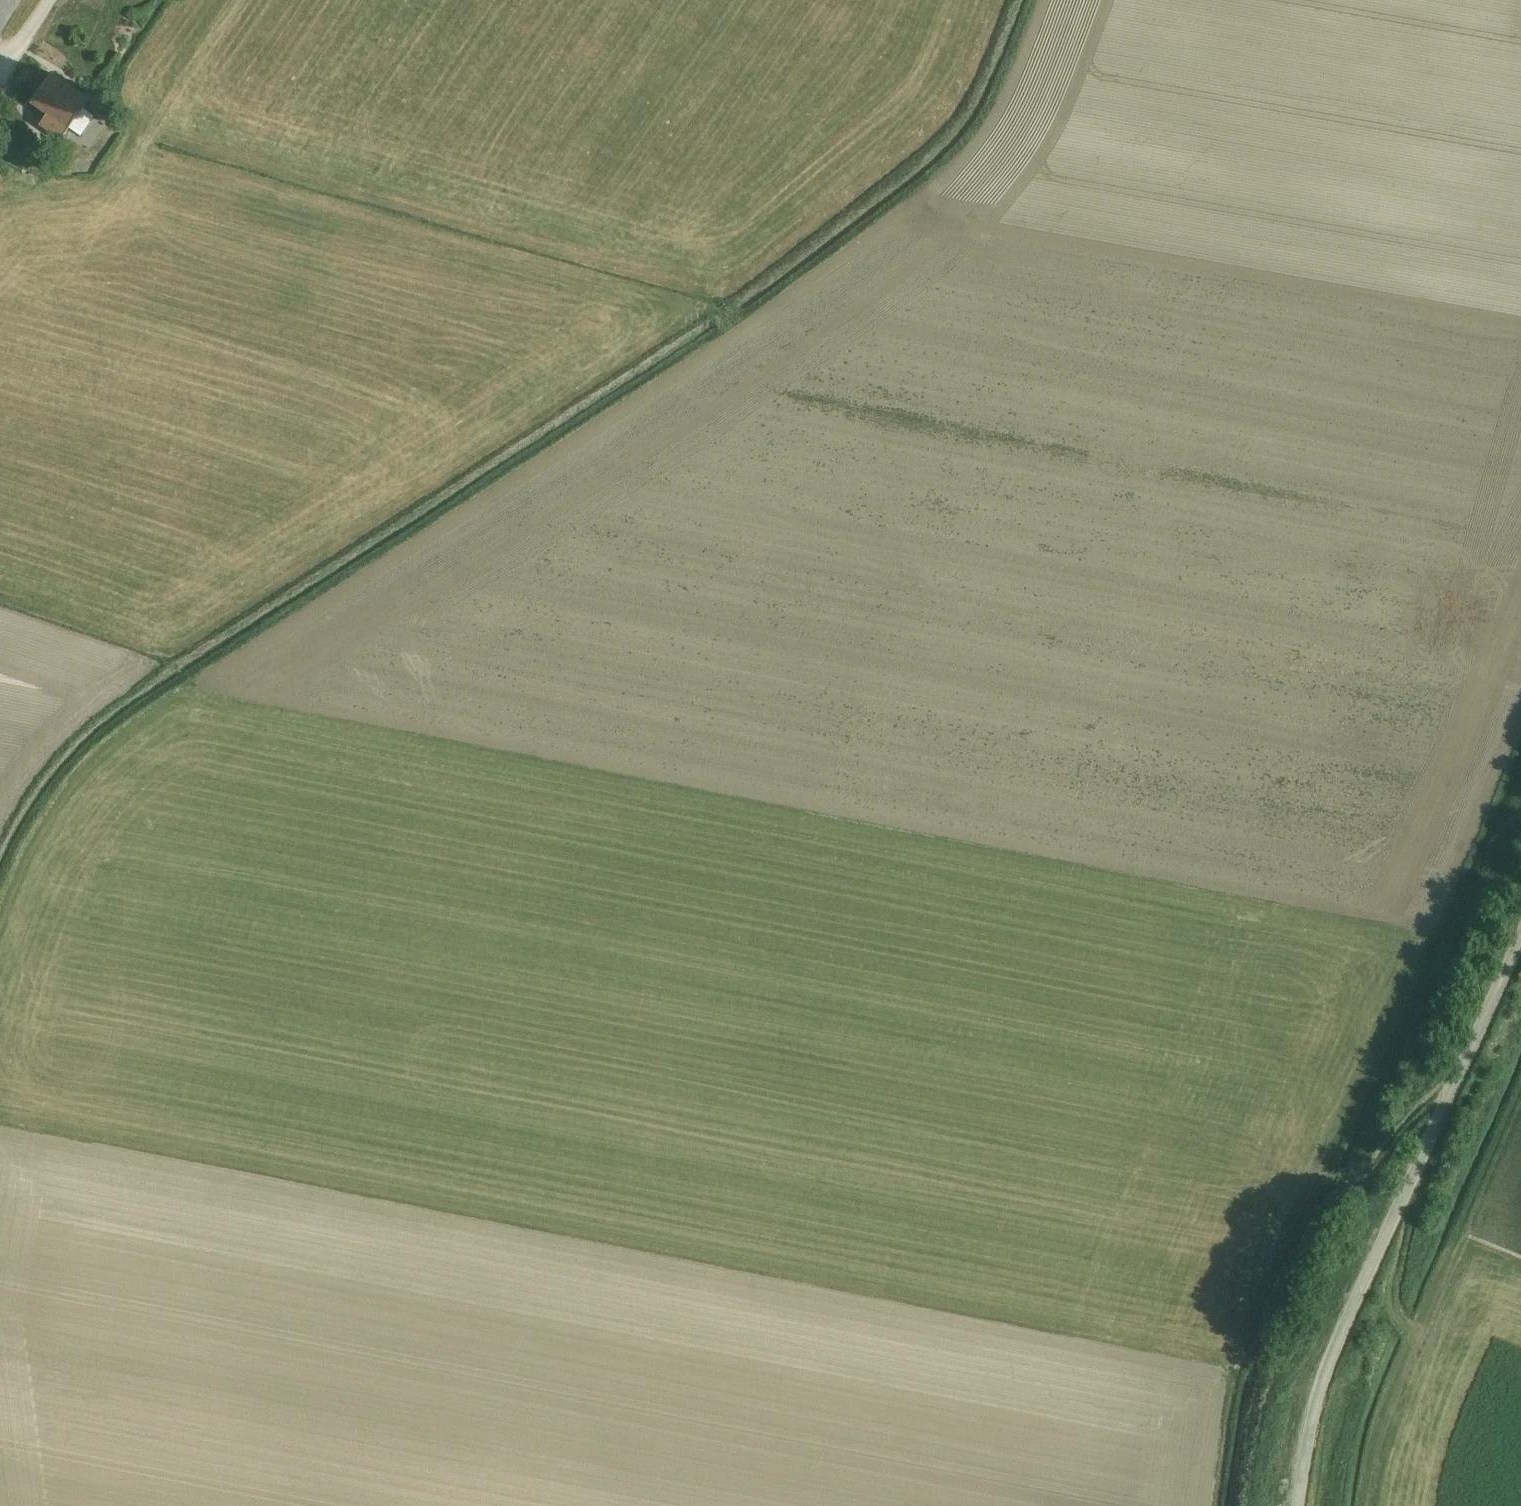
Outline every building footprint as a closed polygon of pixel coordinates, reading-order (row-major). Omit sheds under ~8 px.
[(21,0),(0,0),(0,33),(21,0)] [(89,99),(52,72),(30,103),(46,114),(38,124),(60,140),(89,99)] [(105,102),(93,129),(112,137),(124,110),(105,102)]
